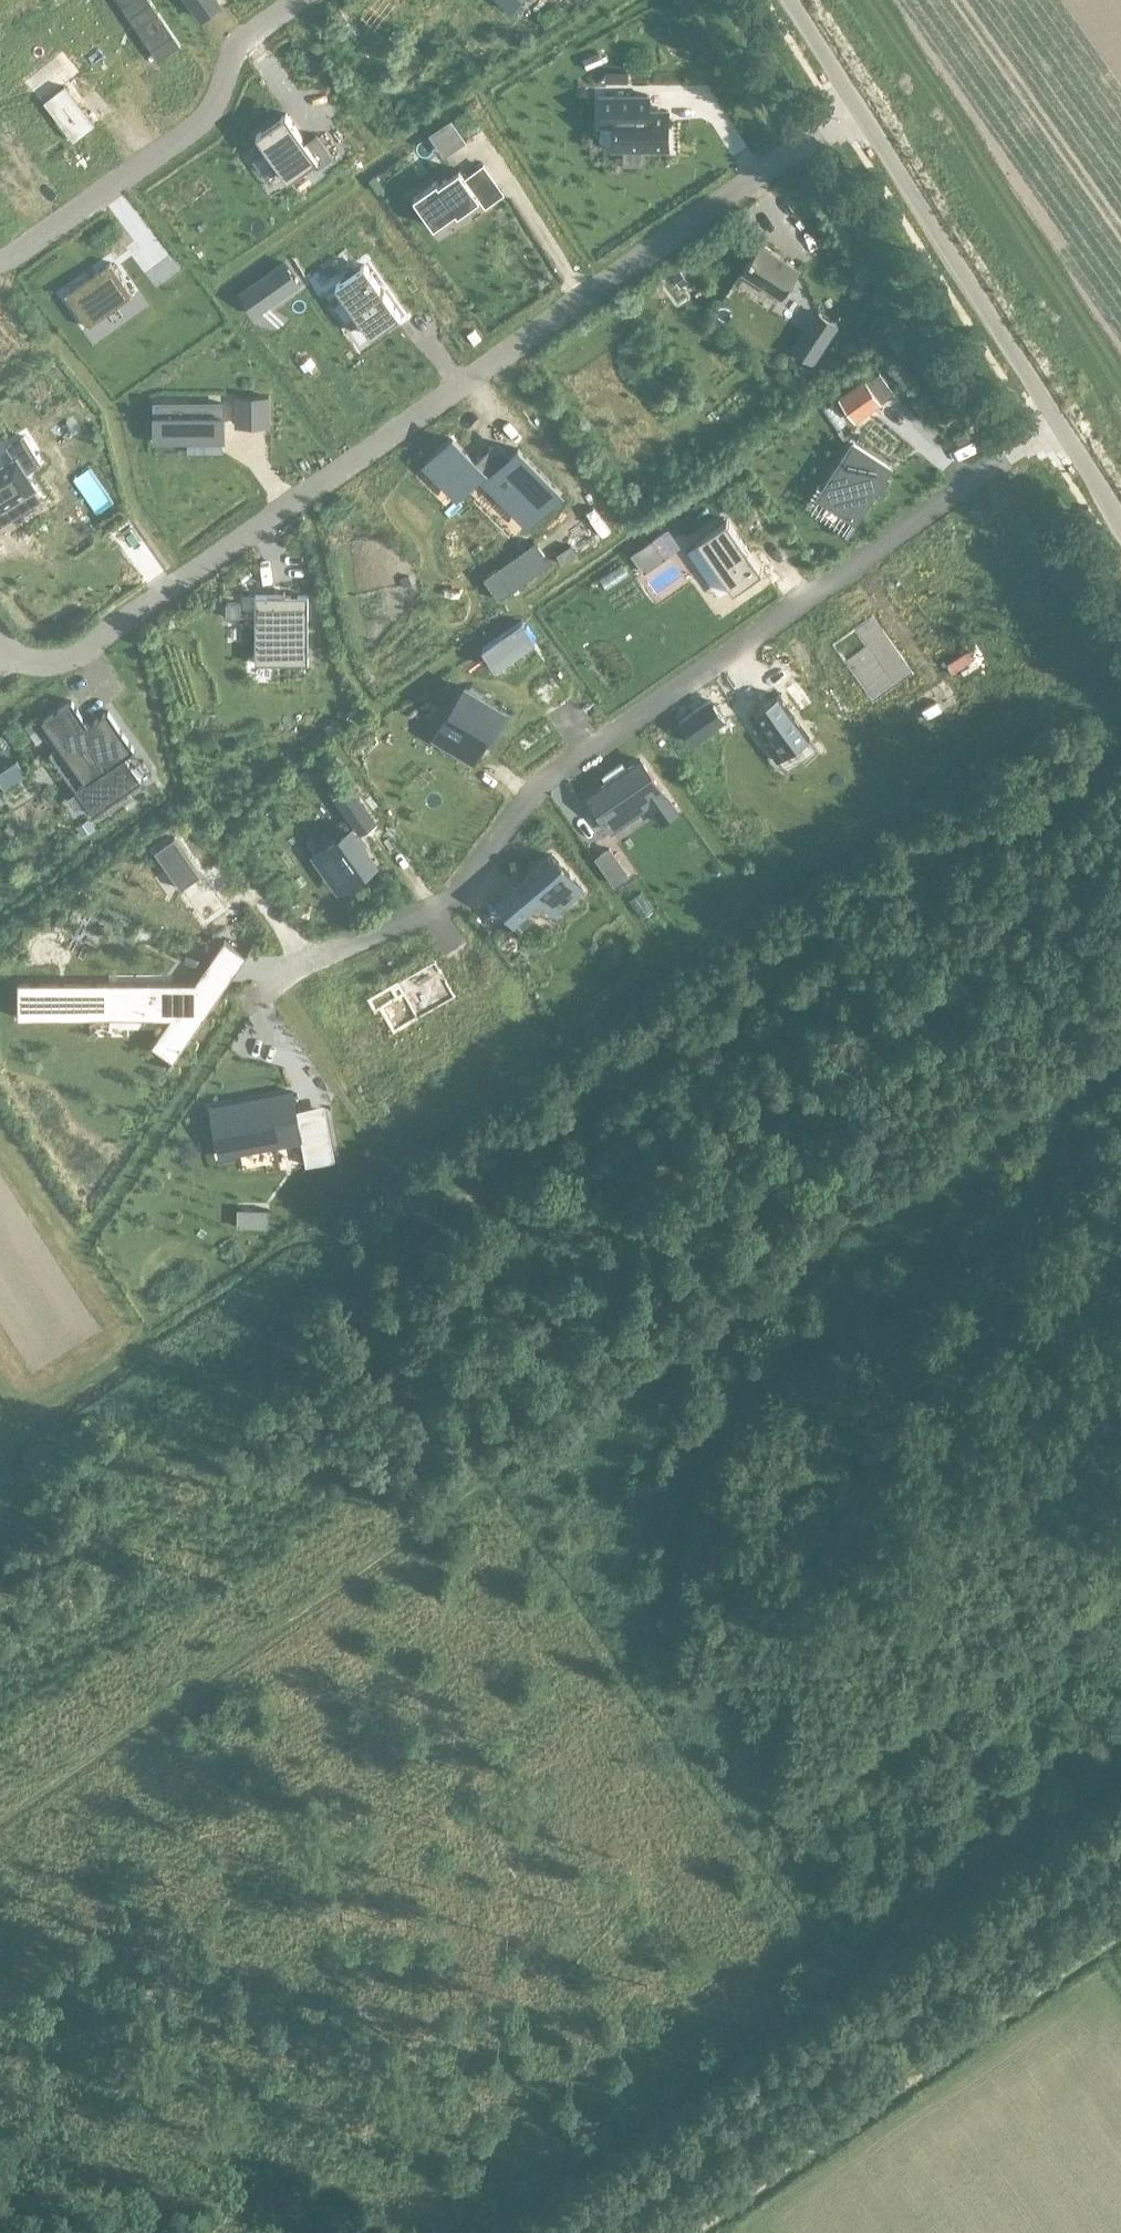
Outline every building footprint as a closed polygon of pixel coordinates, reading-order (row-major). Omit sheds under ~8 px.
[(202,17),(220,4),(217,0),(190,0),(202,17)] [(511,10),(520,0),(500,0),(511,10)] [(606,72),(606,82),(629,82),(629,72),(606,72)] [(650,94),(602,94),(602,124),(614,124),(614,148),(669,148),(669,109),(650,109),(650,94)] [(287,112),(257,134),(288,179),(317,159),(321,165),(333,156),(317,133),(306,141),(287,112)] [(451,120),(435,131),(450,153),(466,141),(451,120)] [(436,181),(414,196),(435,225),(456,210),(458,212),(480,197),(460,168),(438,183),(436,181)] [(761,242),(742,270),(782,296),(801,268),(761,242)] [(111,261),(65,293),(88,325),(133,294),(111,261)] [(240,291),(255,312),(299,282),(284,261),(240,291)] [(365,264),(336,284),(372,335),(401,314),(365,264)] [(160,267),(149,276),(157,286),(168,277),(160,267)] [(680,270),(673,275),(681,286),(687,281),(680,270)] [(741,272),(734,281),(738,284),(745,274),(741,272)] [(819,312),(795,349),(813,361),(838,324),(819,312)] [(866,379),(837,399),(849,417),(878,397),(866,379)] [(264,398),(238,398),(238,425),(264,425),(264,398)] [(223,403),(156,403),(156,438),(223,438),(223,403)] [(0,467),(0,509),(16,499),(23,510),(41,499),(34,487),(36,486),(26,471),(41,461),(25,435),(8,445),(16,457),(0,467)] [(453,438),(427,463),(459,494),(482,471),(489,477),(487,479),(529,521),(560,490),(518,447),(509,457),(496,444),(478,463),(453,438)] [(890,467),(853,443),(819,496),(856,520),(890,467)] [(698,539),(734,590),(763,569),(727,519),(698,539)] [(632,554),(644,571),(666,556),(654,538),(632,554)] [(534,541),(497,567),(513,589),(549,563),(534,541)] [(571,544),(557,554),(564,563),(577,554),(571,544)] [(256,594),(256,663),(309,663),(309,594),(256,594)] [(226,602),(226,616),(241,616),(240,601),(226,602)] [(873,701),(913,674),(872,616),(833,644),(873,701)] [(479,651),(492,669),(532,641),(519,623),(479,651)] [(466,687),(438,735),(474,756),(491,728),(494,731),(506,711),(466,687)] [(779,693),(746,716),(778,761),(810,738),(779,693)] [(678,720),(693,741),(725,718),(711,698),(678,720)] [(72,700),(43,720),(86,782),(77,788),(94,813),(142,779),(125,755),(135,748),(108,710),(89,724),(72,700)] [(588,795),(612,830),(649,804),(662,822),(678,811),(641,758),(588,795)] [(5,788),(27,773),(18,759),(0,772),(0,781),(5,788)] [(377,823),(361,801),(348,810),(363,832),(377,823)] [(77,827),(83,835),(94,827),(89,819),(77,827)] [(322,850),(346,884),(375,863),(351,830),(322,850)] [(176,837),(156,851),(182,888),(202,875),(176,837)] [(610,846),(595,857),(604,870),(619,859),(610,846)] [(515,883),(501,894),(520,916),(543,896),(557,912),(584,888),(554,854),(518,886),(515,883)] [(226,938),(211,959),(244,959),(254,944),(253,944),(246,953),(226,938)] [(436,961),(369,999),(375,1010),(380,1007),(394,1031),(456,996),(436,961)] [(19,981),(19,1017),(93,1017),(93,1011),(126,1011),(126,1017),(170,1017),(170,1018),(152,1044),(173,1059),(167,1066),(168,1067),(229,981),(147,981),(147,989),(136,989),(136,981),(19,981)] [(294,1091),(211,1107),(220,1155),(302,1139),(307,1164),(337,1159),(328,1111),(299,1116),(294,1091)] [(238,1208),(237,1225),(269,1226),(269,1209),(238,1208)]
